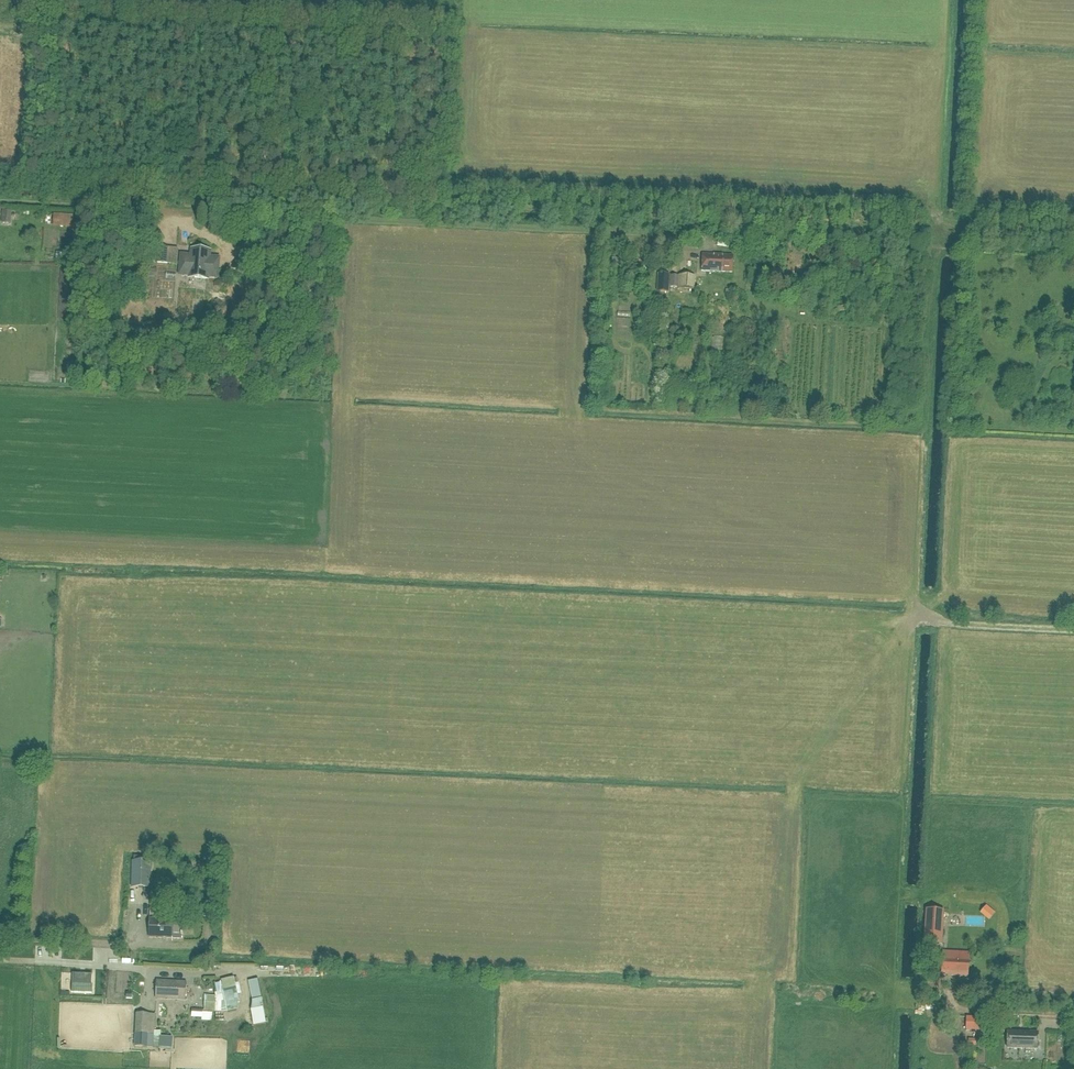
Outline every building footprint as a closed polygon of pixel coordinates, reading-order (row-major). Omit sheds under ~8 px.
[(72,228),(73,216),(55,215),(55,227),(72,228)] [(773,255),(785,257),(786,247),(773,245),(773,255)] [(169,248),(158,247),(157,263),(168,264),(169,248)] [(244,274),(253,254),(243,250),(233,270),(244,274)] [(182,256),(180,274),(195,276),(195,278),(207,279),(207,277),(216,277),(218,259),(209,259),(209,252),(197,251),(196,257),(182,256)] [(733,256),(702,255),(701,272),(732,273),(733,256)] [(660,288),(694,290),(695,277),(678,276),(678,277),(671,277),(671,275),(660,274),(660,288)] [(622,314),(618,326),(627,330),(632,318),(622,314)] [(35,602),(35,593),(22,594),(22,602),(35,602)] [(151,862),(132,862),(131,888),(150,889),(151,862)] [(215,903),(217,880),(209,879),(207,902),(215,903)] [(942,948),(944,921),(944,912),(925,910),(923,947),(942,948)] [(149,938),(181,939),(181,919),(165,918),(165,920),(149,919),(149,938)] [(968,977),(969,953),(943,952),(941,975),(968,977)] [(205,996),(204,1012),(221,1012),(221,1006),(238,1003),(235,984),(238,983),(237,979),(221,981),(223,993),(215,993),(215,996),(205,996)] [(155,999),(185,1001),(186,982),(156,980),(155,999)] [(192,1008),(191,1018),(202,1019),(203,1009),(192,1008)] [(156,1014),(136,1013),(134,1047),(154,1048),(156,1014)] [(1037,1052),(1037,1034),(1028,1034),(1008,1033),(1008,1047),(1027,1048),(1027,1051),(1037,1052)] [(172,1049),(172,1038),(160,1038),(160,1049),(172,1049)]
